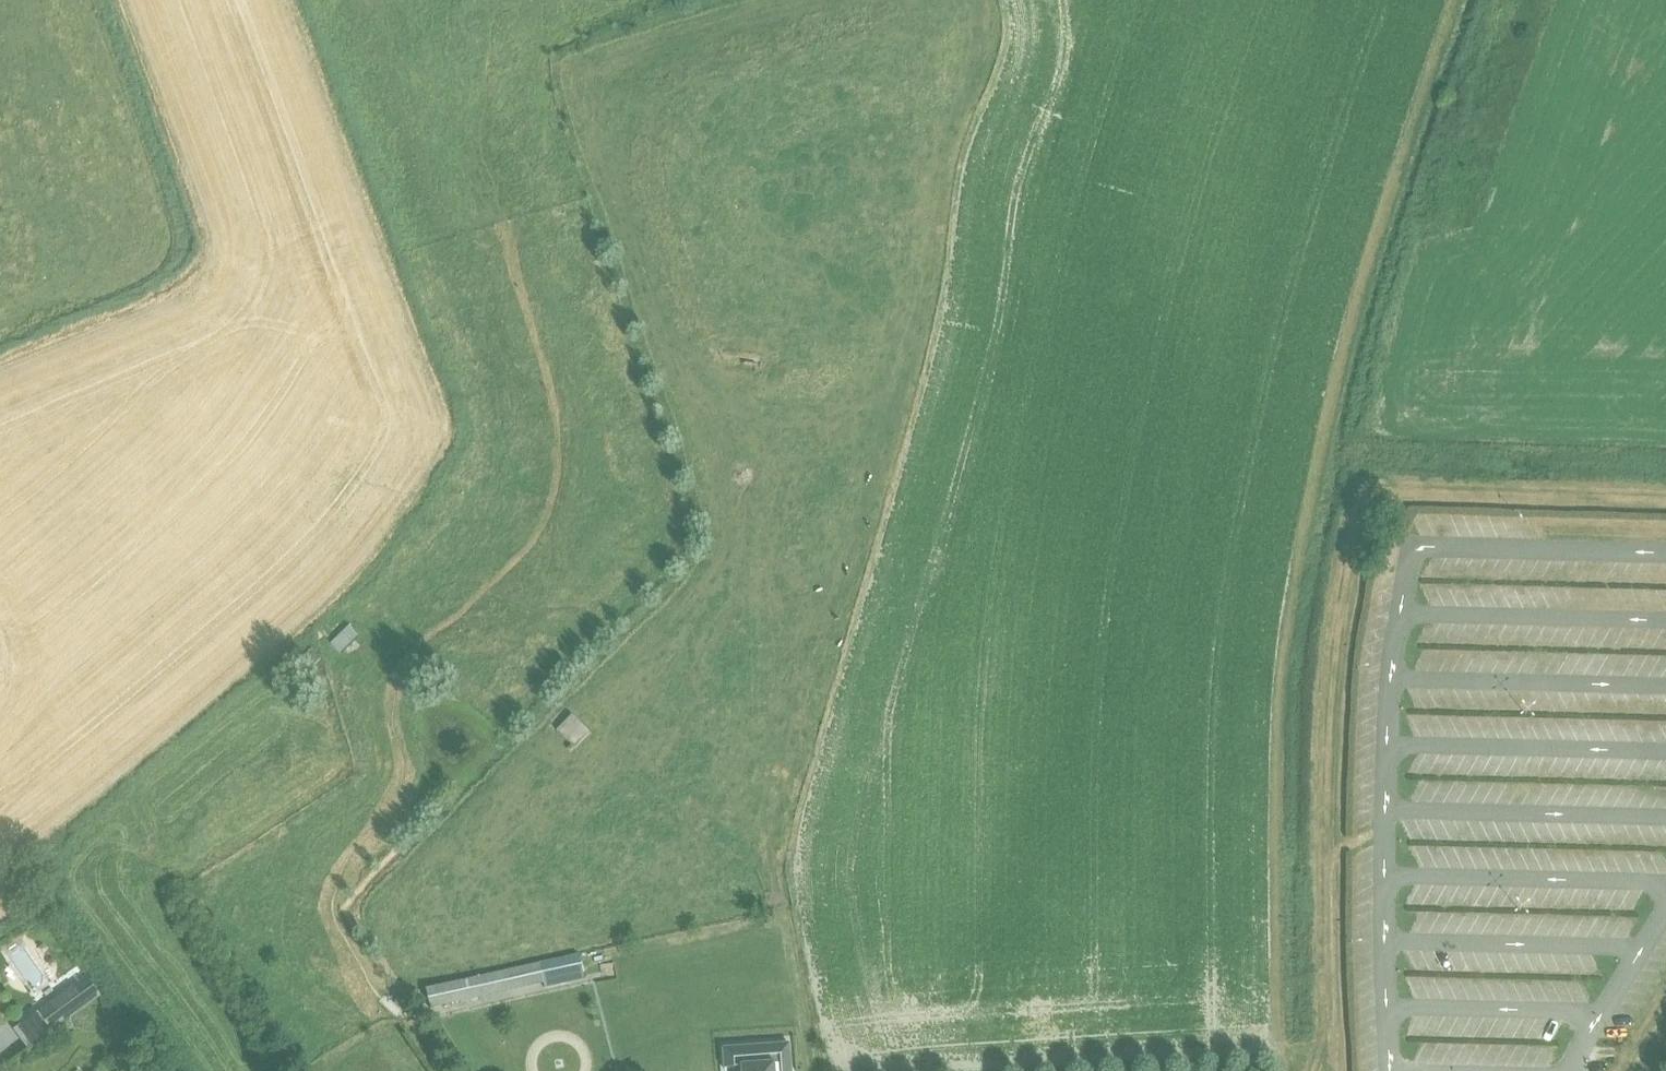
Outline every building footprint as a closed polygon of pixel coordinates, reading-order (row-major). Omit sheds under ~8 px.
[(332,624),(315,639),(332,657),(348,642),(332,624)] [(311,652),(298,663),(307,673),(319,662),(311,652)] [(572,718),(558,732),(575,748),(589,734),(572,718)] [(584,981),(578,955),(425,989),(429,1009),(543,984),(544,989),(584,981)] [(43,1010),(57,1030),(97,998),(82,978),(43,1010)] [(28,1051),(52,1034),(37,1012),(13,1029),(28,1051)] [(788,1043),(722,1048),(724,1069),(725,1069),(725,1068),(740,1067),(741,1070),(790,1070),(788,1043)]
